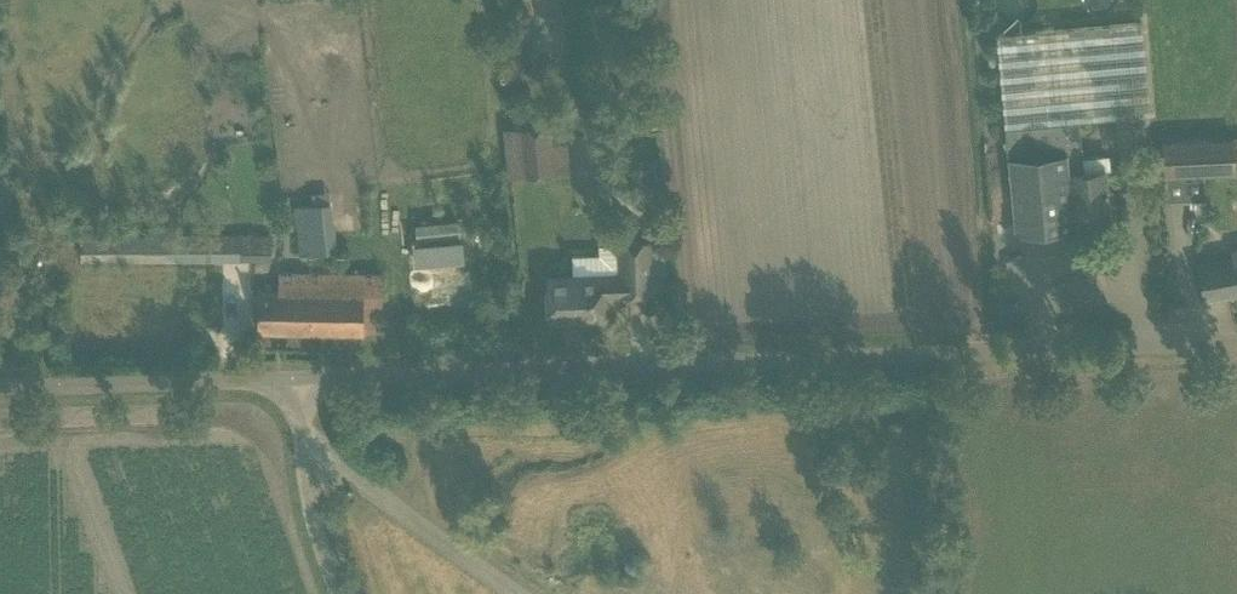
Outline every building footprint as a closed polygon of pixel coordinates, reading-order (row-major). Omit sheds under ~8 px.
[(1078,119),(1150,112),(1141,20),(997,34),(1005,126),(1078,119)] [(1005,126),(1015,234),(1110,226),(1105,166),(1083,168),(1078,125),(1078,119),(1005,126)] [(521,127),(526,174),(553,171),(548,124),(521,127)] [(1234,138),(1186,139),(1187,174),(1235,172),(1234,138)] [(294,199),(296,249),(331,247),(329,198),(294,199)] [(458,221),(415,224),(416,240),(460,237),(458,221)] [(271,232),(82,233),(81,260),(271,261),(271,232)] [(653,292),(652,267),(651,238),(616,239),(616,243),(598,244),(598,253),(572,255),(573,272),(548,273),(549,320),(565,320),(565,313),(602,312),(602,294),(653,292)] [(1205,301),(1236,295),(1236,252),(1235,252),(1236,260),(1200,266),(1205,301)] [(258,291),(258,331),(381,332),(381,274),(279,273),(279,291),(258,291)] [(36,326),(36,339),(54,339),(54,326),(36,326)] [(405,474),(403,456),(385,458),(386,475),(405,474)]
